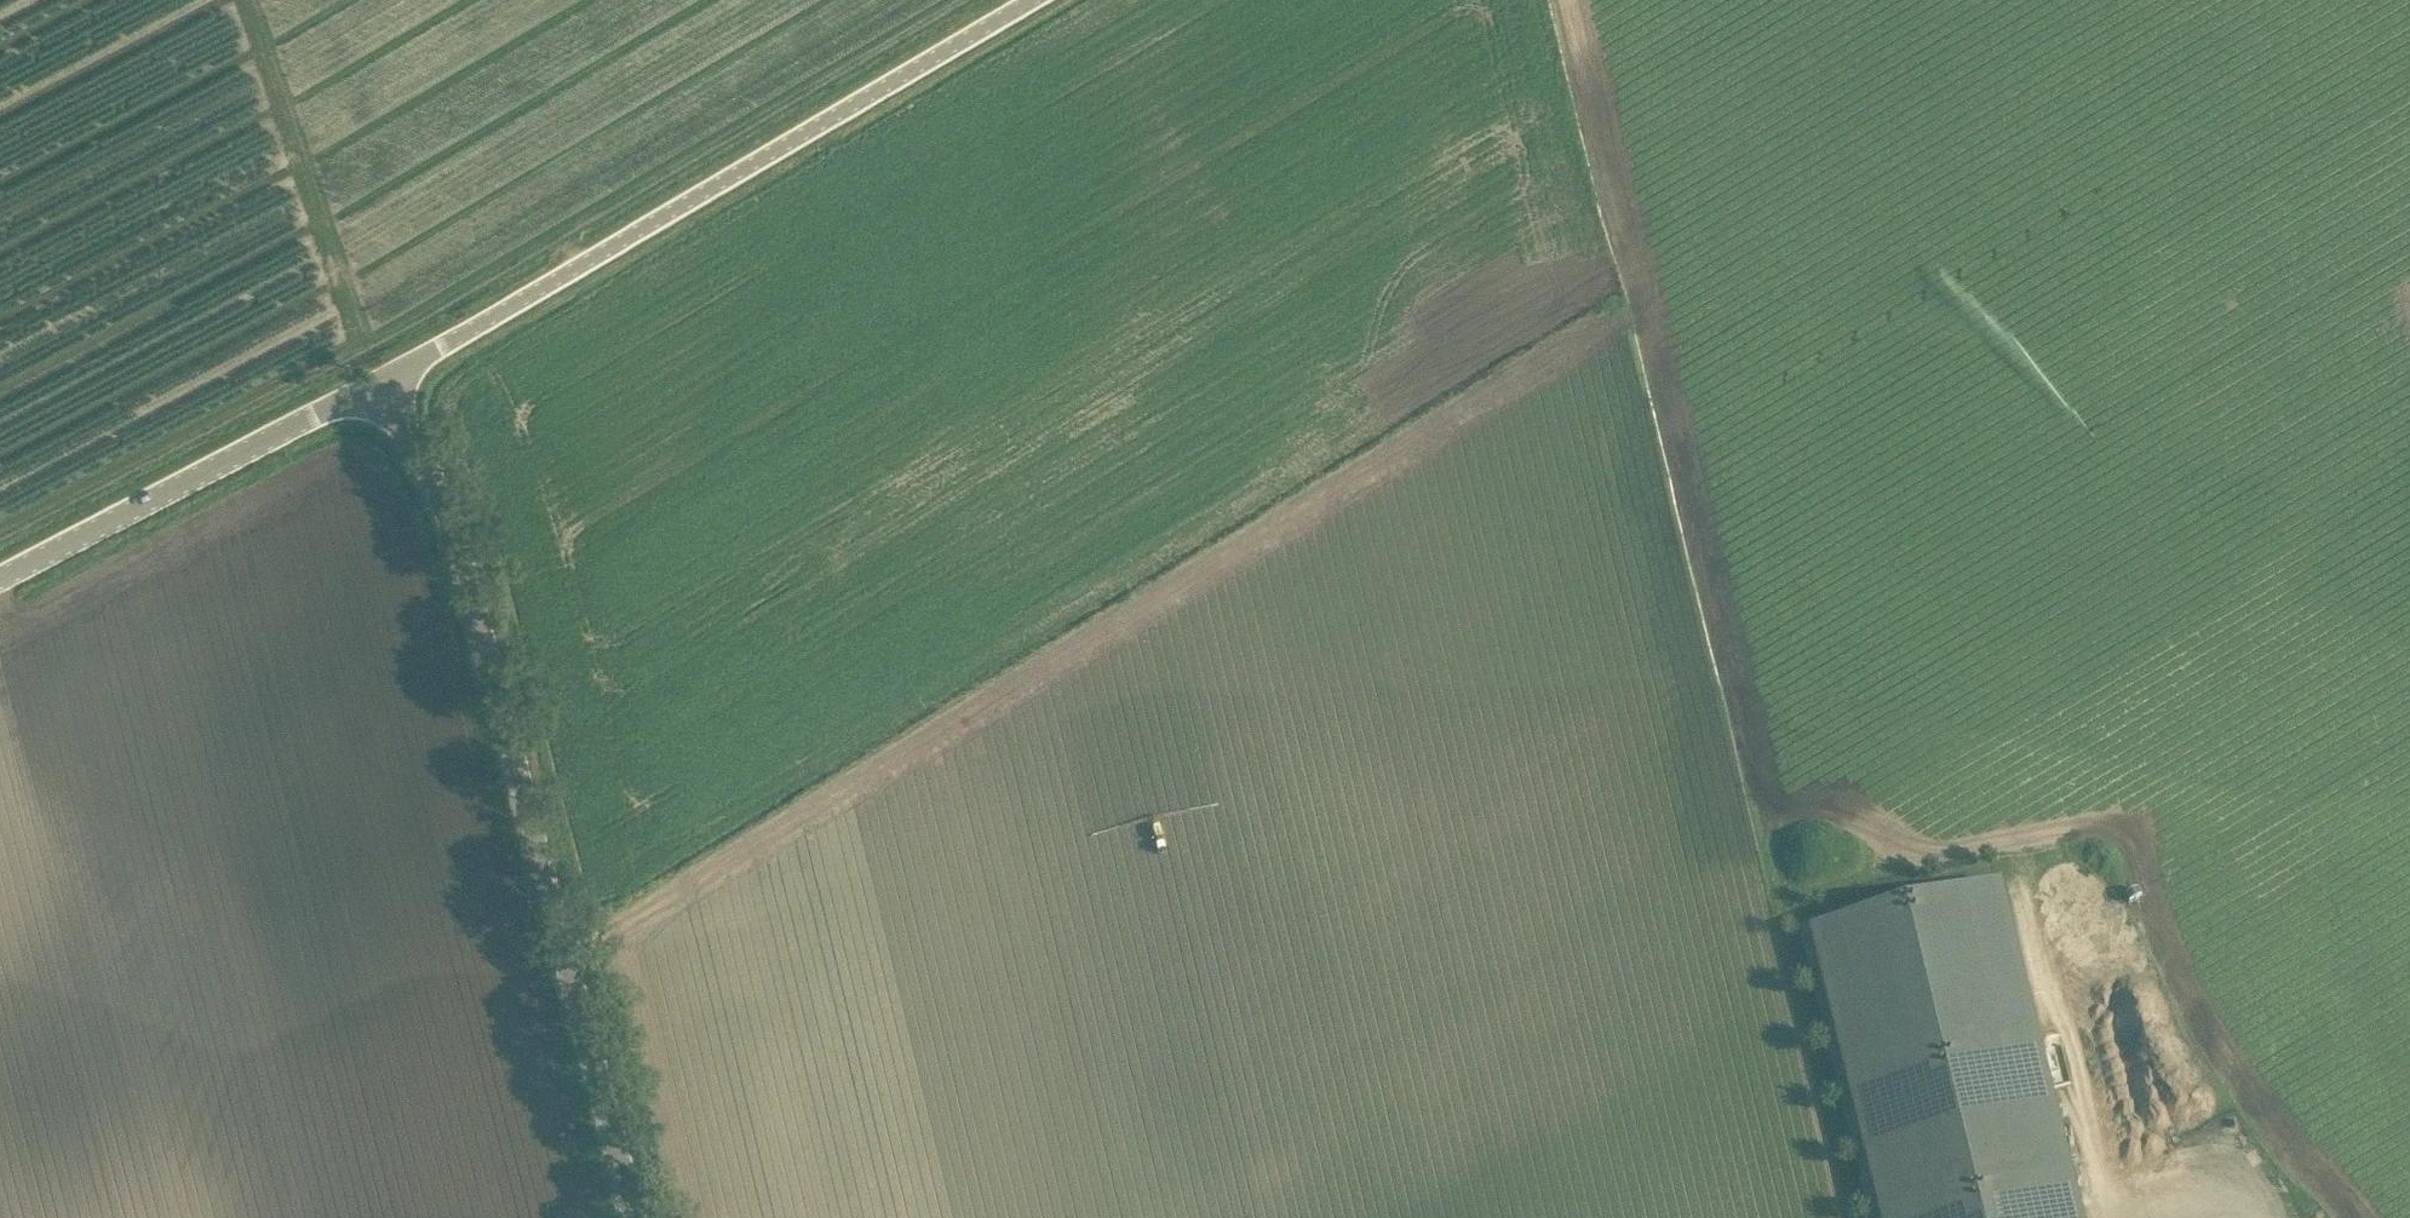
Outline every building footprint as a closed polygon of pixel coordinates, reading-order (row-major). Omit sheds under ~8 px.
[(2058,1120),(2024,1111),(1997,1117),(1995,1125),(1979,1128),(1981,1131),(1974,1157),(1978,1177),(1925,1163),(1921,1159),(1907,1171),(1911,1187),(1898,1173),(1895,1185),(1898,1189),(1888,1198),(1871,1193),(1873,1203),(1892,1208),(1890,1217),(2080,1217),(2058,1120)]
